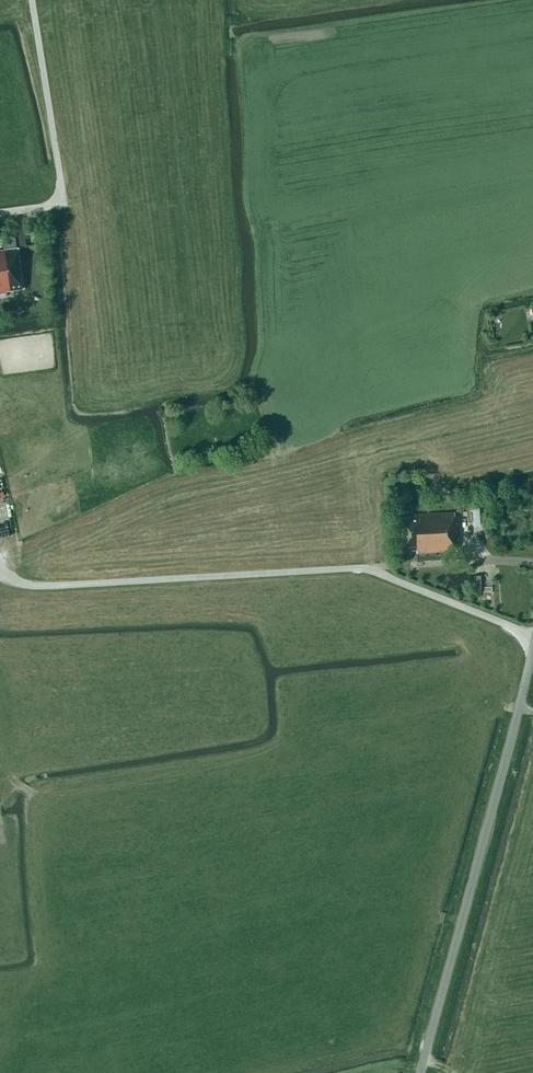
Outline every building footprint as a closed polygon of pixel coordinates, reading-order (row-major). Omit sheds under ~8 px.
[(16,238),(2,239),(4,250),(17,248),(16,238)] [(7,293),(7,291),(24,289),(19,248),(4,250),(0,251),(0,294),(7,293)] [(504,494),(485,495),(485,502),(504,500),(504,494)] [(458,508),(472,507),(471,497),(466,497),(466,499),(460,500),(460,503),(458,503),(458,508)] [(456,540),(458,540),(456,509),(458,509),(457,501),(399,505),(402,552),(414,551),(414,550),(417,550),(417,553),(456,551),(456,540)]
